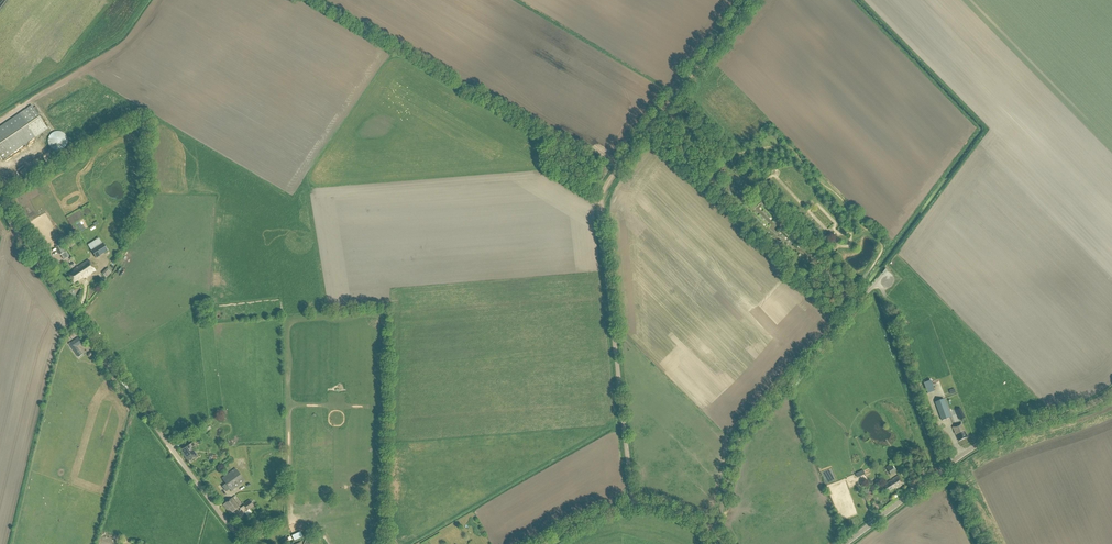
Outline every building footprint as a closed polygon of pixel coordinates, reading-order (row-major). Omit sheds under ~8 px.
[(47,129),(32,107),(0,128),(0,155),(3,160),(47,129)] [(67,140),(66,135),(62,132),(57,132),(52,133),(49,137),(48,142),(50,147),(54,150),(59,151),(64,149),(67,145),(67,140)] [(89,220),(84,225),(85,226),(80,230),(83,233),(86,229),(85,228),(91,223),(89,220)] [(96,259),(108,251),(103,243),(91,251),(96,259)] [(56,248),(60,256),(65,253),(61,245),(56,248)] [(50,257),(55,254),(51,247),(46,250),(50,257)] [(82,270),(87,277),(90,275),(90,274),(92,272),(93,273),(95,271),(88,261),(82,265),(84,268),(82,270)] [(83,279),(87,277),(82,270),(84,268),(82,265),(73,270),(74,271),(68,275),(74,284),(82,278),(83,279)] [(77,348),(82,344),(78,339),(69,345),(69,346),(70,345),(79,357),(82,355),(77,348)] [(935,392),(931,381),(923,384),(927,395),(935,392)] [(935,401),(941,420),(950,417),(943,398),(935,401)] [(960,408),(955,411),(958,417),(959,420),(965,418),(963,415),(960,408)] [(961,423),(952,427),(954,432),(955,432),(957,434),(955,435),(958,441),(967,437),(961,423)] [(208,425),(203,429),(206,433),(211,429),(208,425)] [(183,443),(191,437),(188,433),(180,439),(183,443)] [(939,434),(942,444),(948,442),(945,433),(939,434)] [(192,450),(198,445),(194,439),(188,444),(185,446),(186,448),(183,449),(182,448),(179,450),(188,462),(189,461),(190,462),(197,457),(192,450)] [(891,475),(896,472),(890,464),(886,467),(891,475)] [(881,466),(876,469),(882,476),(886,473),(881,466)] [(231,492),(245,482),(235,468),(221,478),(231,492)] [(854,470),(846,473),(849,481),(857,479),(854,470)] [(896,489),(904,484),(898,476),(889,482),(883,486),(888,493),(895,488),(896,489)] [(244,506),(240,509),(232,498),(223,505),(233,519),(235,518),(236,520),(244,514),(244,513),(247,510),(247,511),(253,507),(249,501),(243,506),(244,506)]
